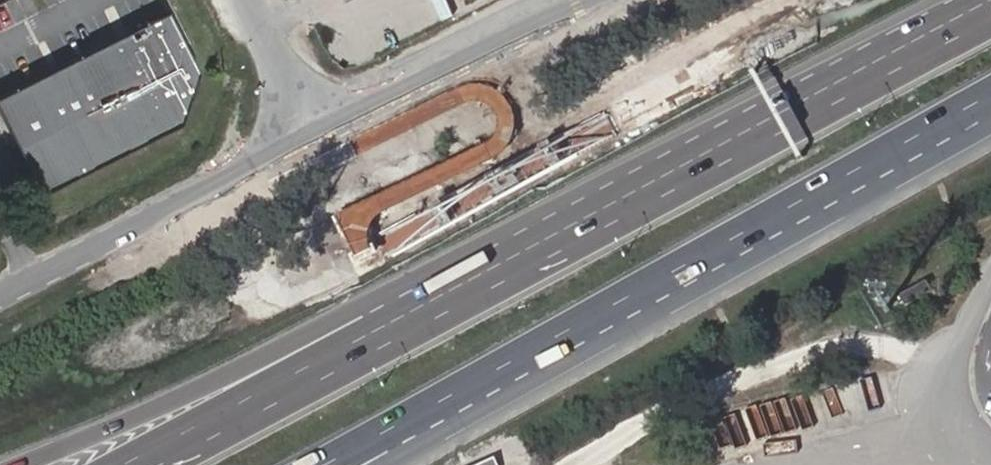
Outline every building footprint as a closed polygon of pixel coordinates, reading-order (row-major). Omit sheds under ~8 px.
[(204,74),(174,16),(3,102),(50,195),(187,126),(204,74)] [(908,307),(932,292),(926,283),(902,298),(908,307)]
